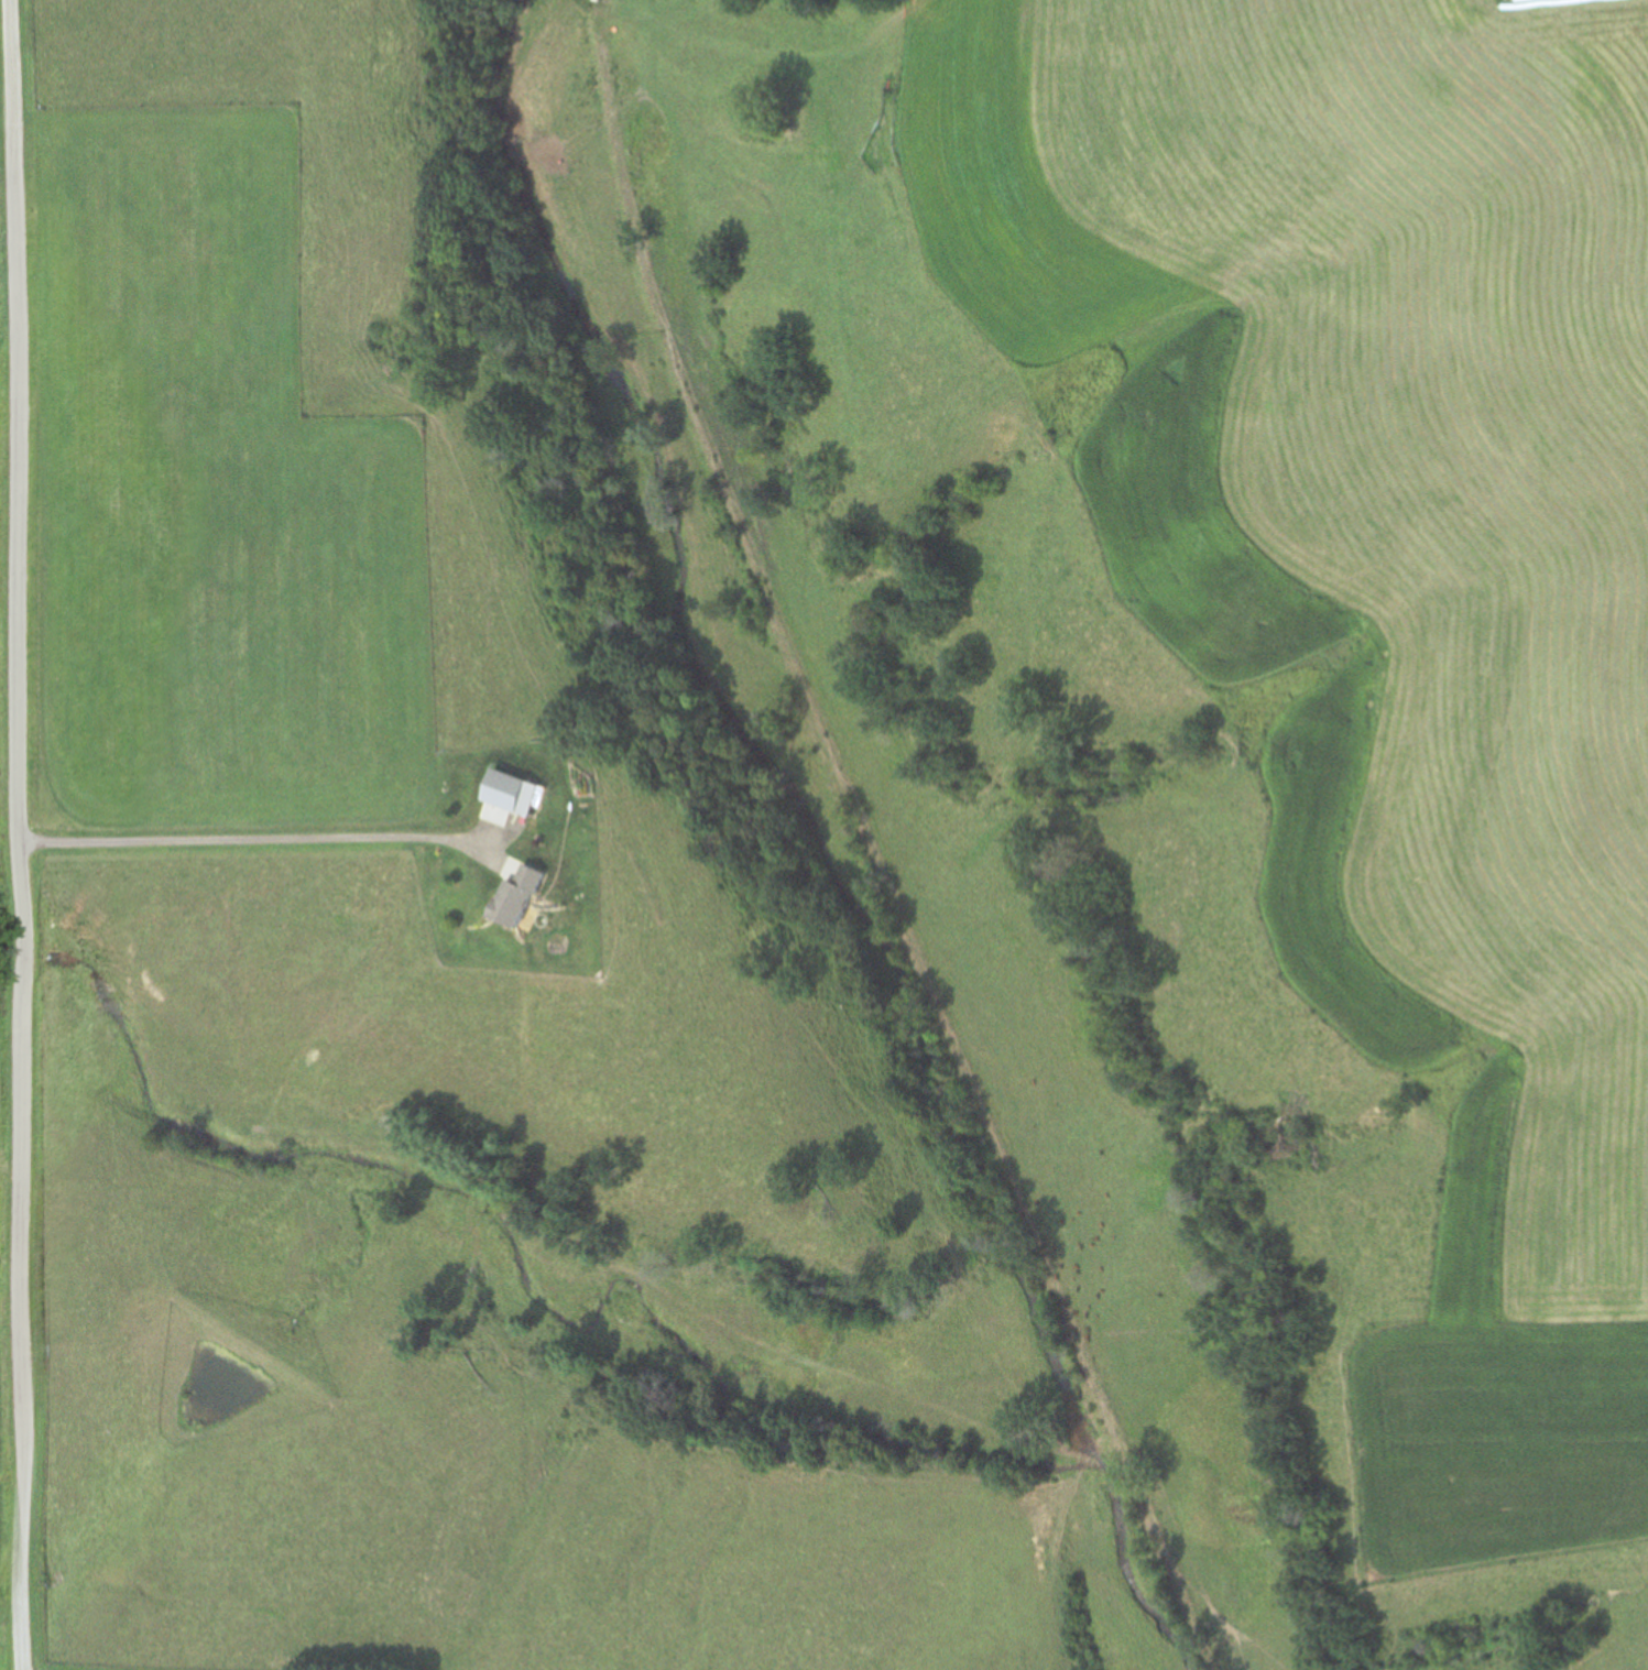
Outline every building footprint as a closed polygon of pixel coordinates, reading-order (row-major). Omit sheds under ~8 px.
[(492,772),(482,799),(538,818),(547,789),(492,772)] [(530,863),(520,882),(508,876),(488,918),(517,932),(538,892),(542,893),(550,873),(530,863)]
